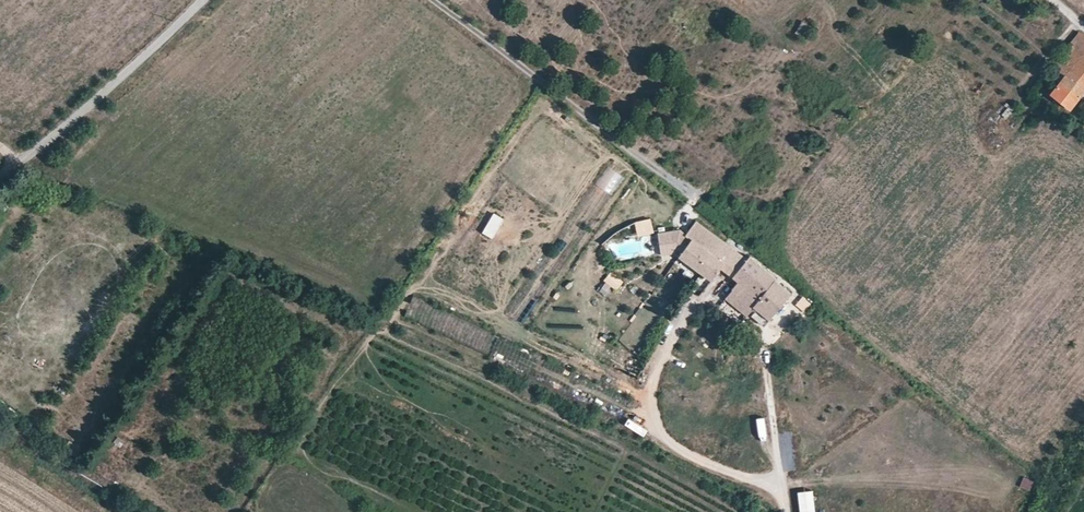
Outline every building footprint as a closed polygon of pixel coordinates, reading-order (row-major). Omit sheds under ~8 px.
[(806,39),(812,28),(803,23),(797,33),(806,39)] [(1078,34),(1048,73),(1059,82),(1050,94),(1069,109),(1083,91),(1083,38),(1078,34)] [(638,222),(639,231),(650,230),(649,221),(638,222)] [(681,231),(658,235),(662,258),(675,257),(678,243),(686,249),(680,257),(712,281),(722,269),(734,251),(697,224),(688,236),(681,231)] [(731,277),(745,259),(734,251),(722,269),(731,277)] [(776,279),(748,255),(745,259),(731,277),(737,282),(730,289),(731,290),(724,298),(745,316),(752,307),(761,314),(769,320),(790,293),(775,281),(776,279)] [(609,274),(599,292),(607,297),(613,287),(619,291),(624,282),(609,274)] [(810,305),(802,299),(796,305),(804,312),(810,305)] [(798,494),(800,511),(815,511),(813,492),(798,494)]
